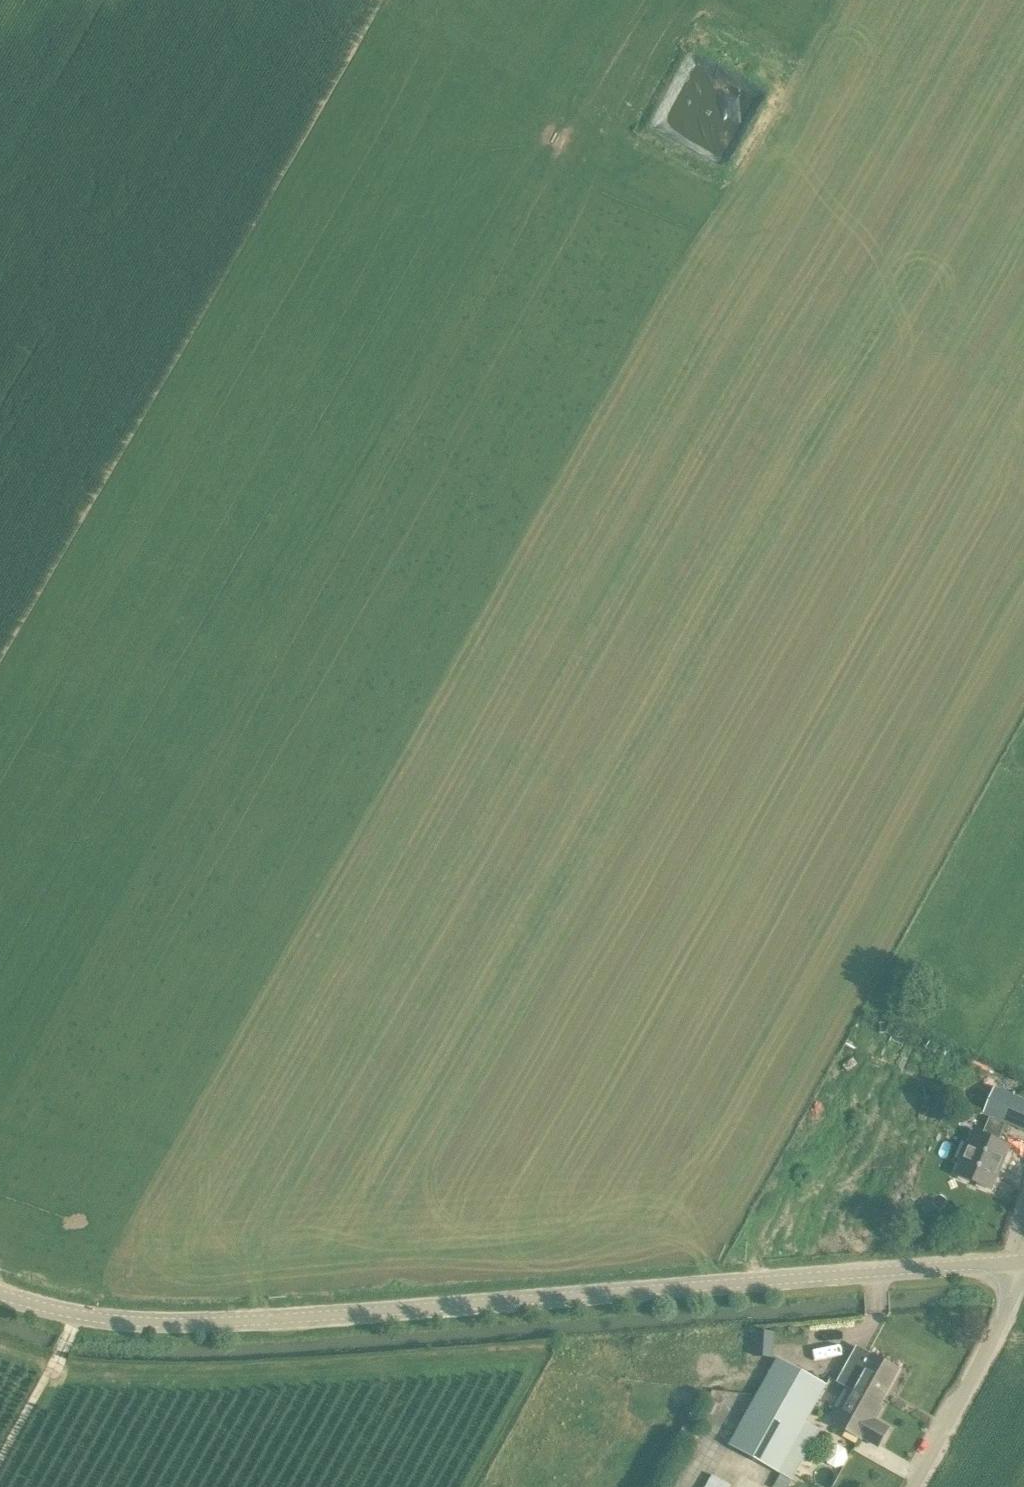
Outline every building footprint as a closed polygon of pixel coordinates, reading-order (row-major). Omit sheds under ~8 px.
[(996,1088),(984,1114),(990,1116),(1007,1124),(1023,1131),(1023,1100),(996,1088)] [(1007,1124),(990,1116),(983,1133),(974,1130),(968,1144),(965,1143),(958,1160),(961,1161),(955,1174),(991,1189),(1010,1145),(1000,1140),(1007,1124)] [(821,1328),(798,1329),(799,1354),(822,1353),(821,1328)] [(758,1332),(756,1356),(773,1357),(775,1333),(758,1332)] [(857,1381),(852,1391),(867,1399),(871,1393),(883,1399),(898,1369),(872,1355),(865,1367),(850,1359),(843,1372),(857,1381)] [(807,1422),(814,1409),(817,1411),(820,1410),(829,1395),(828,1392),(825,1390),(826,1387),(833,1391),(838,1383),(830,1379),(827,1385),(778,1358),(730,1444),(793,1479),(820,1430),(807,1422)] [(845,1398),(832,1422),(861,1438),(862,1437),(879,1445),(888,1429),(872,1420),(880,1407),(878,1407),(883,1399),(871,1393),(867,1399),(852,1391),(848,1399),(845,1398)] [(708,1486),(730,1486),(731,1486),(725,1483),(713,1477),(708,1486)]
